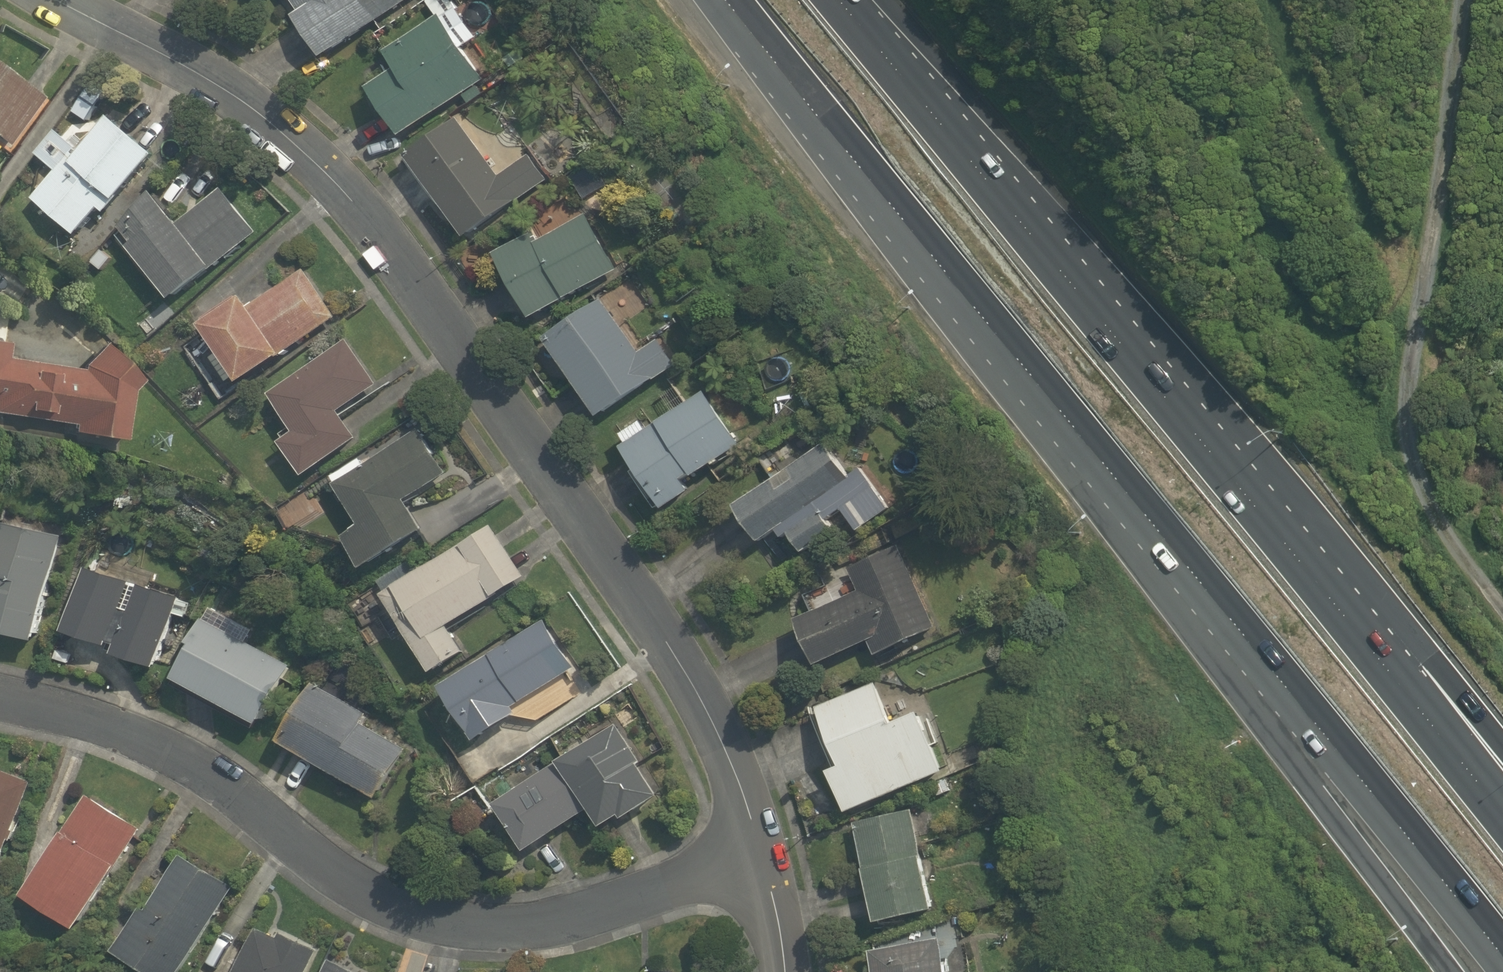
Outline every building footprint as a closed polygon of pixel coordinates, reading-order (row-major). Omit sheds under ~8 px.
[(416,0),(297,0),(312,19),(300,28),(332,67),(416,0)] [(373,92),(408,143),(491,85),(444,19),(393,55),(404,70),(373,92)] [(0,68),(0,139),(12,148),(46,101),(0,68)] [(124,209),(160,163),(112,126),(89,155),(58,131),(40,155),(62,172),(37,204),(85,241),(115,202),(124,209)] [(496,177),(461,127),(413,161),(474,246),(554,190),(528,154),(496,177)] [(161,198),(119,232),(182,310),(268,241),(230,194),(186,229),(161,198)] [(535,235),(499,255),(539,324),(623,276),(591,219),(542,248),(535,235)] [(287,357),(338,320),(305,274),(256,310),(248,300),(205,332),(221,355),(211,362),(229,386),(239,379),(249,394),(292,363),(287,357)] [(678,364),(665,343),(640,358),(605,304),(551,339),(607,424),(659,390),(653,381),(678,364)] [(8,360),(11,344),(0,342),(0,417),(77,431),(76,438),(121,446),(130,392),(143,381),(109,342),(74,372),(8,360)] [(348,344),(275,397),(306,440),(288,453),(312,486),(367,445),(346,415),(381,390),(348,344)] [(629,441),(637,451),(631,456),(673,514),(753,456),(711,398),(657,436),(650,426),(629,441)] [(365,458),(335,477),(370,532),(355,542),(379,579),(439,541),(418,507),(456,483),(425,433),(371,468),(365,458)] [(795,546),(800,542),(812,557),(840,535),(834,528),(870,499),(830,450),(746,517),(771,549),(787,536),(795,546)] [(318,521),(305,496),(277,510),(290,535),(318,521)] [(533,584),(493,526),(387,599),(447,687),(478,666),(458,636),(533,584)] [(47,650),(68,542),(0,529),(0,531),(0,640),(47,650)] [(852,565),(862,586),(833,599),(838,611),(806,625),(826,671),(877,649),(883,663),(941,637),(900,544),(852,565)] [(120,657),(140,590),(86,574),(66,640),(120,657)] [(120,657),(118,663),(162,677),(185,604),(140,590),(120,657)] [(495,654),(530,705),(582,669),(547,619),(495,654)] [(203,653),(185,688),(266,731),(298,671),(208,623),(194,649),(203,653)] [(447,687),(489,748),(527,722),(520,711),(530,705),(495,654),(478,666),(447,687)] [(840,777),(859,823),(950,785),(923,718),(896,729),(878,686),(826,708),(853,772),(840,777)] [(374,722),(321,691),(287,750),(381,805),(410,755),(369,731),(374,722)] [(598,814),(615,838),(669,802),(623,734),(569,771),(598,814)] [(0,770),(0,866),(36,785),(0,770)] [(534,857),(598,814),(569,771),(504,814),(534,857)] [(26,894),(80,927),(141,827),(87,794),(26,894)] [(919,817),(863,829),(887,935),(942,922),(919,817)] [(114,954),(146,971),(185,971),(243,874),(187,843),(114,954)] [(319,952),(252,923),(230,971),(310,971),(319,952)] [(871,956),(873,971),(946,971),(940,944),(871,956)] [(318,971),(385,971),(385,970),(328,947),(318,971)]
